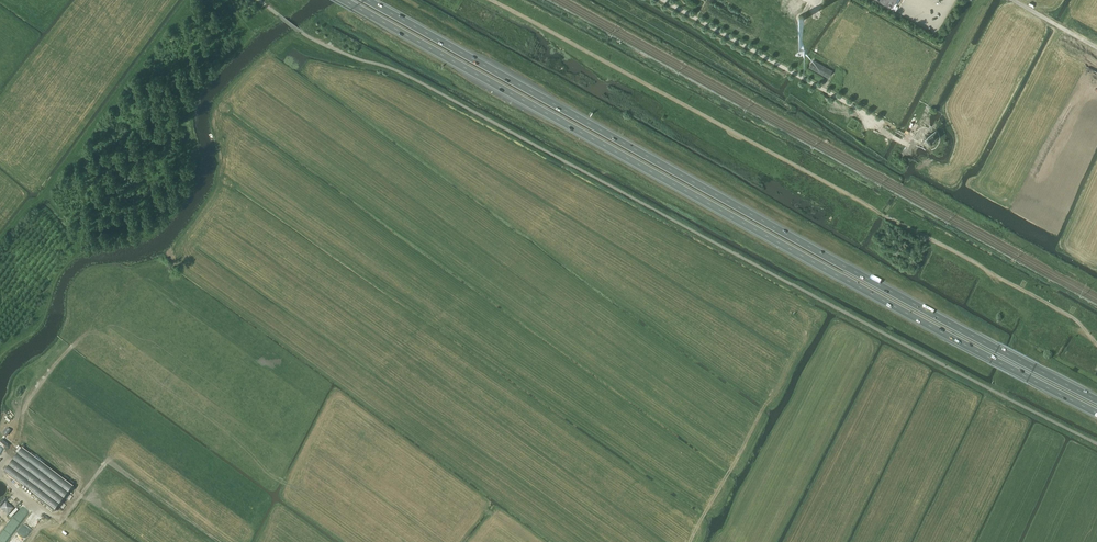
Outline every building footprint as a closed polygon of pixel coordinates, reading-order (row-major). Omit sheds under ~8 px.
[(797,17),(797,18),(797,19),(797,20),(798,20),(798,21),(799,22),(800,22),(801,23),(802,23),(803,22),(804,22),(805,21),(806,20),(806,19),(806,18),(806,17),(806,16),(806,15),(805,15),(805,14),(804,14),(804,13),(803,13),(802,13),(801,13),(800,13),(799,14),(798,14),(798,15),(797,15),(797,16),(797,17)] [(828,76),(831,71),(813,60),(810,64),(809,66),(810,67),(828,76)] [(927,144),(931,143),(934,139),(933,136),(929,134),(928,134),(925,134),(923,138),(924,142),(927,144)] [(22,450),(4,473),(54,512),(72,488),(22,450)] [(14,510),(6,503),(0,510),(0,511),(7,517),(14,510)]
